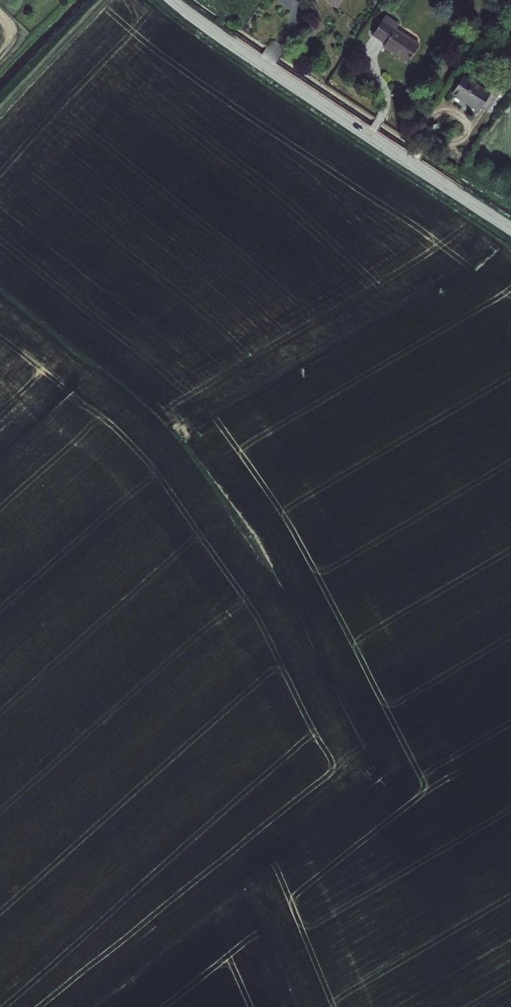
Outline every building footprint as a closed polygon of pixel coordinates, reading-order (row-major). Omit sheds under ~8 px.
[(344,0),(321,0),(336,11),(344,0)] [(399,30),(384,20),(371,37),(384,46),(380,51),(406,67),(419,48),(396,33),(399,30)] [(494,89),(488,86),(485,91),(490,94),(487,98),(461,81),(448,99),(474,116),(478,111),(486,116),(501,94),(494,89)]
